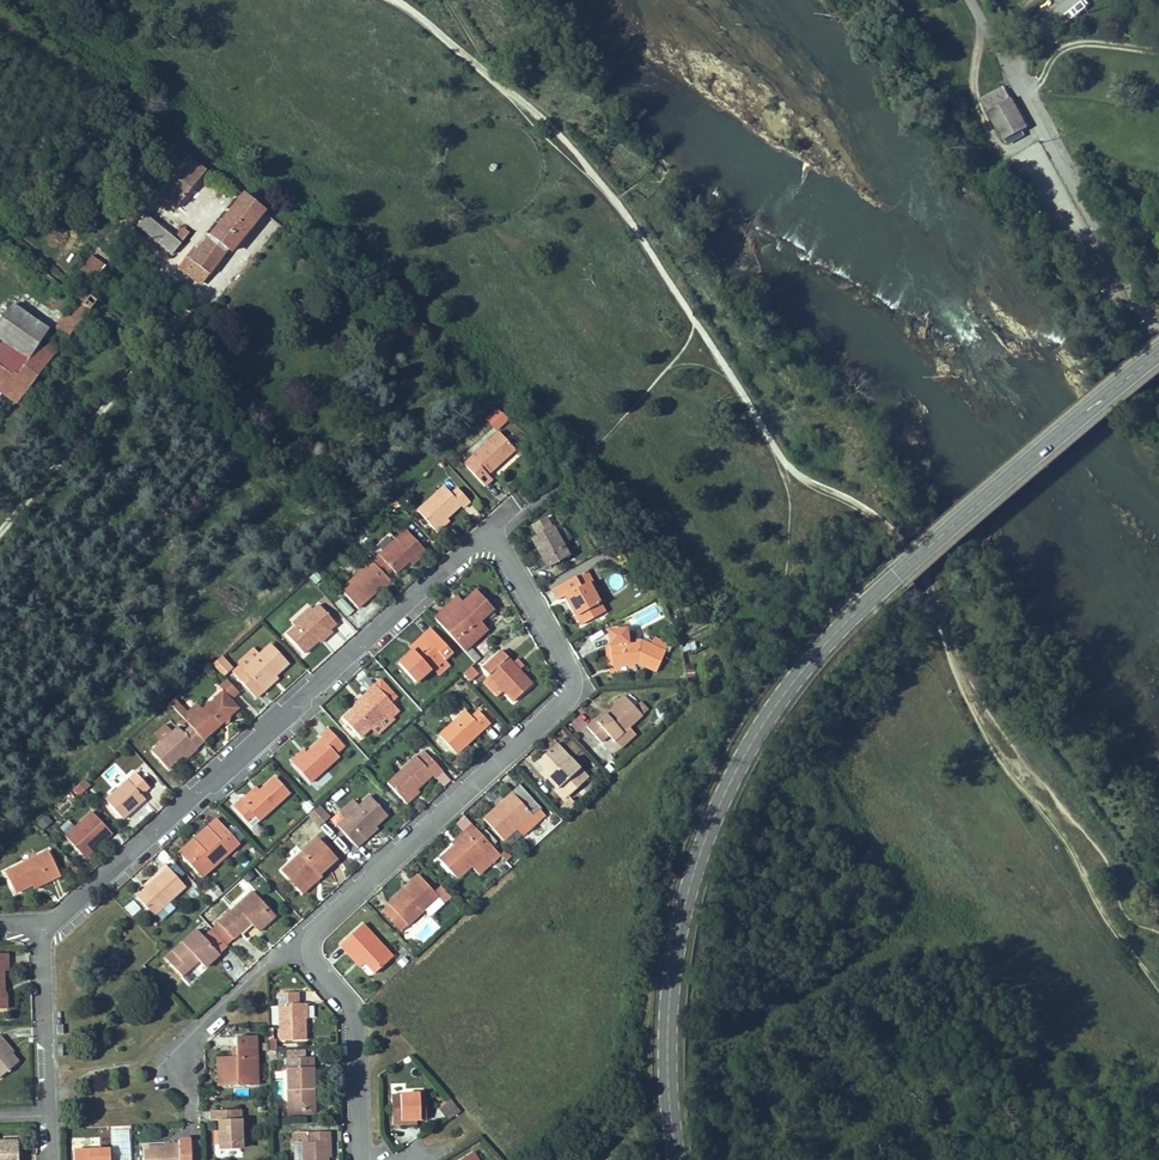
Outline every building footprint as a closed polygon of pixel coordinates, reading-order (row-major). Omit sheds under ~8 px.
[(1025,127),(1004,87),(984,98),(1008,144),(1024,135),(1021,129),(1025,127)] [(177,209),(205,172),(190,162),(162,197),(177,209)] [(231,253),(263,212),(244,197),(197,253),(193,250),(178,268),(185,273),(193,263),(208,275),(226,250),(231,253)] [(174,240),(146,217),(138,227),(173,254),(189,234),(184,230),(182,234),(180,233),(174,240)] [(63,346),(97,302),(85,293),(106,267),(93,256),(75,278),(82,283),(77,289),(83,294),(56,328),(61,332),(55,338),(63,346)] [(208,275),(193,263),(185,273),(200,285),(208,275)] [(77,289),(82,283),(75,278),(71,284),(77,289)] [(57,353),(48,345),(45,349),(39,344),(49,330),(13,304),(0,322),(0,392),(16,403),(17,404),(57,353)] [(10,411),(5,408),(0,413),(0,414),(5,418),(10,411)] [(510,421),(497,409),(486,419),(498,432),(510,421)] [(487,475),(514,451),(499,434),(464,464),(483,487),(491,480),(487,475)] [(470,503),(457,490),(451,495),(445,488),(417,512),(434,530),(446,519),(460,507),(463,510),(470,503)] [(437,533),(449,522),(446,519),(434,530),(437,533)] [(569,557),(554,528),(533,540),(548,568),(569,557)] [(412,564),(425,552),(406,530),(371,562),(372,562),(376,567),(385,576),(391,570),(395,574),(409,562),(412,564)] [(376,567),(372,562),(340,591),(357,609),(381,588),(384,591),(392,585),(376,567)] [(599,594),(587,572),(575,578),(580,586),(587,583),(594,596),(599,594)] [(594,596),(587,583),(580,586),(575,578),(552,589),(558,600),(565,595),(581,625),(603,613),(594,596)] [(487,630),(480,622),(493,609),(476,591),(462,603),(449,615),(444,610),(434,619),(464,652),(469,647),(487,630)] [(449,615),(462,603),(458,598),(444,610),(449,615)] [(330,630),(336,625),(318,606),(313,611),(296,627),(286,635),(304,654),(318,642),(326,633),(330,630)] [(296,627),(313,611),(310,608),(293,624),(296,627)] [(320,644),(332,633),(330,630),(326,633),(318,642),(320,644)] [(444,661),(452,653),(431,630),(422,637),(426,641),(413,653),(398,665),(414,684),(442,659),(444,661)] [(655,673),(665,654),(651,647),(642,642),(627,643),(626,634),(608,635),(611,666),(636,664),(655,673)] [(413,653),(426,641),(422,637),(409,650),(413,653)] [(655,640),(651,647),(665,654),(668,647),(655,640)] [(273,677),(287,665),(271,646),(244,670),(241,668),(233,675),(255,699),(264,692),(260,689),(273,677)] [(480,659),(469,647),(464,652),(474,663),(480,659)] [(513,703),(532,685),(501,652),(482,670),(489,677),(503,692),(513,703)] [(226,664),(221,657),(212,665),(222,676),(229,670),(225,666),(226,664)] [(473,677),(467,671),(459,678),(465,684),(473,677)] [(264,692),(277,680),(273,677),(260,689),(264,692)] [(503,692),(489,677),(484,682),(498,697),(503,692)] [(229,718),(238,709),(229,701),(237,693),(226,680),(218,687),(222,692),(192,720),(187,724),(189,727),(203,742),(223,723),(228,723),(229,718)] [(360,738),(394,707),(374,685),(366,692),(369,696),(355,708),(343,720),(360,738)] [(355,708),(369,696),(366,692),(352,705),(355,708)] [(613,743),(647,711),(639,702),(634,707),(624,697),(609,712),(598,723),(595,720),(586,729),(601,744),(607,737),(613,743)] [(173,700),(169,704),(187,724),(192,720),(185,714),(173,700)] [(202,710),(196,704),(185,714),(192,720),(202,710)] [(492,720),(496,715),(482,704),(478,710),(492,720)] [(598,723),(609,712),(607,710),(595,720),(598,723)] [(473,739),(490,725),(479,713),(472,719),(466,713),(439,737),(456,755),(467,745),(466,743),(471,737),(473,739)] [(196,750),(204,743),(203,742),(189,727),(182,734),(177,729),(171,734),(160,743),(150,752),(167,771),(181,758),(193,747),(196,750)] [(171,734),(164,727),(154,736),(160,743),(171,734)] [(339,758),(336,755),(344,747),(328,729),(320,737),(323,740),(307,754),(294,766),(311,784),(339,758)] [(565,756),(555,745),(549,751),(559,762),(565,756)] [(184,761),(196,750),(193,747),(181,758),(184,761)] [(294,766),(307,754),(304,751),(292,763),(294,766)] [(565,800),(587,780),(565,756),(559,762),(549,751),(540,758),(548,767),(544,770),(552,780),(549,783),(565,800)] [(434,779),(442,772),(431,760),(424,766),(416,758),(387,784),(404,802),(417,791),(432,777),(434,779)] [(548,767),(540,758),(536,762),(544,770),(548,767)] [(552,780),(544,770),(541,773),(549,783),(552,780)] [(134,774),(126,781),(127,782),(140,796),(148,789),(134,774)] [(259,823),(289,796),(275,779),(259,793),(246,805),(241,800),(233,808),(248,825),(249,823),(249,817),(255,817),(259,823)] [(73,786),(77,796),(91,789),(87,780),(73,786)] [(122,821),(144,801),(127,782),(105,802),(122,821)] [(246,805),(259,793),(255,788),(241,800),(246,805)] [(407,805),(420,793),(417,791),(404,802),(407,805)] [(531,815),(532,815),(512,793),(505,800),(507,802),(496,812),(494,809),(483,819),(503,841),(516,829),(531,815)] [(374,829),(387,817),(370,798),(359,807),(346,819),(337,827),(358,849),(364,843),(361,840),(374,829)] [(496,812),(507,802),(505,800),(494,809),(496,812)] [(359,807),(353,801),(340,812),(346,819),(359,807)] [(329,818),(319,806),(316,809),(308,817),(318,828),(329,818)] [(538,823),(546,816),(540,809),(532,816),(538,823)] [(111,835),(92,814),(65,838),(81,857),(95,844),(98,847),(111,835)] [(538,823),(532,816),(531,815),(516,829),(523,837),(538,823)] [(259,823),(255,817),(249,817),(249,823),(248,825),(252,829),(259,823)] [(198,844),(221,825),(217,820),(195,840),(198,844)] [(201,877),(239,845),(221,825),(198,844),(195,840),(179,853),(201,877)] [(457,880),(493,848),(474,828),(439,860),(457,880)] [(364,843),(377,832),(374,829),(361,840),(364,843)] [(319,876),(335,861),(317,840),(282,872),(298,889),(316,874),(319,876)] [(61,877),(49,852),(5,872),(16,893),(33,885),(46,879),(48,883),(61,877)] [(153,916),(185,889),(168,869),(136,897),(153,916)] [(302,894),(320,878),(319,876),(316,874),(298,889),(302,894)] [(406,926),(437,898),(439,900),(446,893),(440,886),(432,893),(419,878),(389,907),(406,926)] [(34,889),(48,883),(46,879),(33,885),(34,889)] [(272,919),(264,910),(267,908),(252,892),(217,923),(232,940),(250,924),(257,933),(272,919)] [(443,904),(450,898),(446,893),(439,900),(443,904)] [(406,926),(389,907),(382,913),(399,932),(406,926)] [(275,916),(267,908),(264,910),(272,919),(275,916)] [(232,940),(217,923),(211,929),(225,946),(232,940)] [(392,958),(362,926),(340,947),(346,954),(351,950),(364,964),(374,975),(392,958)] [(219,957),(197,932),(165,961),(181,979),(189,971),(187,970),(197,961),(205,970),(219,957)] [(364,964),(351,950),(346,954),(360,969),(364,964)] [(304,1041),(303,1004),(297,1004),(296,993),(278,994),(280,1042),(304,1041)] [(2,1046),(5,1043),(1,1037),(0,1037),(0,1078),(17,1065),(10,1056),(2,1046)] [(256,1086),(255,1037),(231,1038),(232,1059),(217,1059),(217,1069),(223,1069),(224,1087),(256,1086)] [(13,1053),(5,1043),(2,1046),(10,1056),(13,1053)] [(313,1088),(312,1058),(285,1059),(287,1111),(309,1110),(308,1088),(313,1088)] [(404,1092),(404,1083),(392,1084),(392,1092),(404,1092)] [(314,1114),(313,1088),(308,1088),(309,1110),(287,1111),(287,1116),(314,1114)] [(424,1121),(424,1095),(391,1095),(392,1127),(402,1127),(401,1122),(414,1122),(424,1121)] [(450,1097),(438,1107),(448,1120),(460,1110),(450,1097)] [(240,1145),(240,1111),(210,1111),(210,1121),(218,1121),(218,1145),(240,1145)] [(130,1128),(113,1128),(113,1159),(130,1159),(130,1128)] [(325,1144),(328,1144),(328,1133),(307,1135),(307,1144),(292,1144),(292,1159),(326,1159),(325,1144)] [(189,1140),(178,1141),(178,1147),(142,1148),(143,1159),(179,1159),(190,1159),(189,1140)] [(17,1143),(0,1144),(0,1159),(17,1159),(17,1143)] [(110,1150),(72,1150),(73,1159),(110,1159),(110,1150)]
